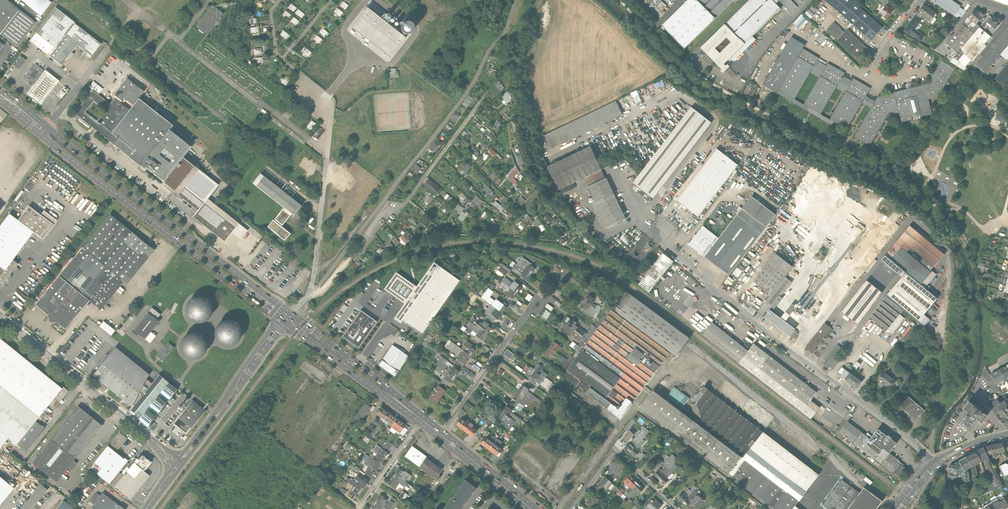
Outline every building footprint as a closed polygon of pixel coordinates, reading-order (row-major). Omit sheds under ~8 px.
[(0,1),(0,33),(17,46),(34,25),(2,0),(1,0),(0,1)] [(51,3),(47,0),(22,0),(41,16),(51,3)] [(340,4),(346,9),(350,5),(344,0),(343,0),(340,4)] [(656,16),(668,2),(667,1),(667,0),(639,0),(656,16)] [(662,27),(685,50),(735,0),(689,0),(662,27)] [(725,25),(745,45),(754,36),(781,9),(776,4),(777,3),(779,0),(750,0),(725,25)] [(792,13),(805,0),(779,0),(792,13)] [(825,2),(871,42),(882,28),(850,0),(827,0),(825,2)] [(960,8),(960,7),(950,0),(931,0),(954,16),(960,8)] [(292,3),(289,7),(294,11),(298,7),(292,3)] [(370,3),(351,28),(390,58),(405,38),(382,20),(385,15),(370,3)] [(924,5),(918,14),(921,16),(929,22),(935,14),(924,5)] [(213,6),(196,27),(199,30),(198,31),(203,35),(204,33),(207,36),(223,14),(213,6)] [(880,14),(887,19),(894,10),(890,8),(890,9),(886,6),(880,14)] [(341,16),(344,12),(338,7),(335,11),(341,16)] [(56,8),(30,41),(50,56),(62,65),(77,45),(88,54),(86,55),(90,58),(101,44),(75,24),(76,23),(56,8)] [(296,13),(303,18),(306,13),(299,8),(296,13)] [(960,8),(954,16),(959,19),(966,12),(960,8)] [(968,18),(976,25),(983,15),(979,12),(978,13),(974,10),(968,18)] [(921,20),(920,19),(915,16),(903,31),(910,36),(911,34),(920,42),(924,36),(915,29),(921,20)] [(989,16),(979,27),(981,29),(987,23),(991,18),(989,16)] [(991,18),(987,23),(995,30),(1002,22),(998,19),(997,20),(992,16),(991,18)] [(294,17),(291,21),(297,25),(300,20),(294,17)] [(826,30),(857,60),(867,50),(847,30),(844,33),(833,22),(826,30)] [(729,66),(727,65),(726,66),(724,64),(728,61),(745,45),(725,25),(701,49),(715,63),(721,70),(723,71),(724,72),(729,68),(729,67),(729,66)] [(979,27),(976,25),(970,32),(962,25),(946,44),(957,53),(979,27)] [(975,66),(985,74),(1000,55),(1006,61),(1007,59),(1007,26),(975,66)] [(320,31),(325,36),(329,33),(324,27),(320,31)] [(979,27),(957,53),(949,62),(956,66),(959,63),(965,68),(971,61),(972,62),(992,39),(981,29),(979,27)] [(281,34),(288,39),(291,35),(284,30),(281,34)] [(316,33),(313,37),(321,44),(325,40),(316,33)] [(820,43),(827,36),(824,33),(817,40),(820,43)] [(894,94),(877,98),(875,102),(866,97),(870,89),(853,79),(852,82),(843,76),(844,74),(827,64),(826,66),(817,61),(818,58),(802,49),(804,46),(790,38),(762,85),(838,130),(840,127),(846,130),(862,103),(871,108),(854,138),(869,147),(889,113),(898,111),(901,123),(912,120),(913,123),(922,121),(921,118),(932,115),(928,99),(938,97),(955,69),(941,61),(928,84),(894,93),(894,94)] [(251,54),(263,54),(262,48),(258,48),(258,45),(255,45),(256,49),(251,49),(251,54)] [(305,46),(302,50),(311,58),(314,54),(305,46)] [(20,56),(13,65),(19,69),(26,60),(20,56)] [(25,76),(26,78),(35,85),(45,72),(35,64),(25,76)] [(995,80),(1004,88),(1007,84),(1007,65),(995,80)] [(392,71),(390,72),(390,78),(399,77),(399,68),(392,68),(392,71)] [(59,81),(45,70),(30,90),(26,94),(40,105),(44,101),(59,81)] [(286,85),(291,78),(287,75),(282,82),(286,85)] [(106,110),(97,121),(113,133),(139,99),(148,88),(133,76),(111,104),(106,110)] [(655,83),(657,88),(665,85),(663,79),(655,83)] [(500,80),(496,83),(501,91),(505,87),(500,80)] [(68,90),(64,86),(57,95),(61,99),(68,90)] [(74,115),(114,146),(120,139),(113,133),(97,121),(86,112),(95,102),(106,110),(111,104),(93,91),(74,115)] [(502,96),(508,103),(513,99),(507,92),(502,96)] [(464,104),(468,107),(475,98),(471,95),(464,104)] [(135,150),(130,158),(142,167),(170,131),(174,126),(139,99),(113,133),(120,139),(135,150)] [(616,102),(544,137),(550,150),(622,115),(616,102)] [(692,108),(634,184),(653,199),(711,123),(692,108)] [(292,113),(288,110),(284,114),(289,118),(292,113)] [(452,119),(456,121),(462,114),(458,111),(452,119)] [(170,131),(142,167),(163,183),(183,157),(191,147),(170,131)] [(135,150),(120,139),(114,146),(130,158),(135,150)] [(434,152),(439,146),(435,143),(430,148),(434,152)] [(591,147),(548,167),(558,190),(574,182),(585,177),(602,170),(591,147)] [(684,206),(698,217),(738,165),(716,149),(677,200),(684,206)] [(183,157),(163,183),(197,211),(193,217),(224,242),(232,233),(240,240),(247,231),(208,199),(218,185),(183,157)] [(306,157),(299,164),(312,175),(319,167),(306,157)] [(467,172),(471,166),(466,163),(460,172),(464,175),(466,171),(467,172)] [(420,172),(423,167),(417,164),(414,168),(420,172)] [(606,179),(602,170),(585,177),(590,186),(606,179)] [(291,234),(282,227),(292,214),(294,216),(302,206),(289,195),(268,179),(261,173),(258,176),(254,182),(253,184),(283,208),(268,227),(286,241),(291,234)] [(442,189),(429,178),(424,185),(436,196),(442,189)] [(590,186),(588,187),(608,227),(626,219),(607,178),(606,179),(590,186)] [(576,186),(574,182),(558,190),(560,194),(576,186)] [(803,193),(807,187),(801,183),(797,189),(803,193)] [(152,185),(148,190),(154,194),(158,189),(152,185)] [(489,194),(493,190),(487,185),(483,190),(489,194)] [(800,197),(794,193),(790,199),(798,203),(801,199),(799,198),(800,197)] [(425,201),(431,204),(434,199),(429,195),(425,201)] [(473,201),(481,206),(484,200),(477,195),(473,201)] [(521,206),(527,200),(522,196),(517,203),(521,206)] [(462,202),(466,206),(472,201),(468,197),(462,202)] [(719,240),(703,227),(689,246),(729,277),(776,217),(751,198),(719,240)] [(496,200),(494,205),(505,212),(508,208),(496,200)] [(455,211),(462,215),(465,207),(459,204),(455,211)] [(0,226),(0,274),(2,275),(0,277),(0,281),(3,283),(18,264),(13,260),(34,232),(43,238),(57,220),(44,210),(41,215),(29,206),(18,220),(9,214),(0,226)] [(420,222),(407,209),(402,214),(413,224),(411,226),(424,237),(429,232),(424,228),(428,225),(422,219),(420,222)] [(459,218),(465,222),(470,213),(468,211),(466,213),(464,211),(459,218)] [(800,223),(802,225),(812,214),(810,213),(800,223)] [(155,251),(110,214),(35,305),(48,316),(49,323),(57,323),(65,330),(82,310),(89,301),(101,310),(124,282),(127,284),(155,251)] [(521,224),(526,227),(532,217),(528,214),(521,224)] [(550,214),(547,215),(550,224),(558,221),(557,217),(552,219),(550,214)] [(538,226),(543,222),(538,217),(533,222),(538,226)] [(496,231),(500,226),(494,222),(491,227),(496,231)] [(909,226),(884,256),(905,273),(920,285),(931,272),(930,272),(929,271),(919,263),(907,253),(911,248),(923,258),(933,267),(934,267),(944,255),(941,252),(916,232),(909,226)] [(916,232),(941,252),(942,250),(918,229),(916,232)] [(778,251),(775,256),(788,266),(792,262),(778,251)] [(674,264),(663,256),(639,287),(649,295),(674,264)] [(775,256),(774,256),(753,283),(770,296),(784,278),(791,269),(788,266),(775,256)] [(905,273),(884,256),(880,260),(901,278),(905,273)] [(517,265),(525,271),(527,267),(528,268),(530,266),(533,268),(534,267),(522,258),(517,265)] [(923,258),(919,263),(929,271),(933,267),(923,258)] [(977,270),(983,273),(987,264),(981,261),(977,270)] [(511,271),(520,278),(522,275),(525,271),(517,265),(513,262),(510,266),(513,268),(511,271)] [(632,262),(626,269),(635,277),(641,269),(632,262)] [(417,287),(397,272),(385,289),(405,304),(394,319),(401,323),(403,320),(422,334),(460,281),(434,263),(417,287)] [(535,270),(533,268),(530,266),(528,268),(527,267),(525,271),(531,275),(535,270)] [(505,277),(507,273),(501,268),(500,268),(496,273),(501,277),(503,275),(505,277)] [(531,275),(525,271),(522,275),(520,278),(519,280),(523,282),(525,280),(526,282),(531,275)] [(930,272),(931,272),(920,285),(924,288),(936,274),(931,271),(930,272)] [(886,295),(887,295),(904,310),(918,321),(937,299),(924,288),(920,285),(905,273),(901,278),(886,295)] [(502,282),(510,289),(513,285),(505,278),(502,282)] [(757,312),(764,318),(769,311),(771,313),(781,301),(779,299),(791,283),(784,278),(770,296),(757,312)] [(866,280),(842,312),(857,325),(882,293),(866,280)] [(519,284),(516,281),(513,285),(510,289),(517,294),(521,288),(518,286),(519,284)] [(505,291),(506,292),(507,293),(510,289),(502,282),(500,285),(503,288),(504,287),(506,289),(505,291)] [(493,292),(492,291),(489,288),(485,293),(490,296),(493,292)] [(517,294),(510,289),(507,293),(506,292),(504,295),(509,299),(510,298),(513,300),(517,294)] [(586,393),(621,419),(670,351),(618,313),(632,295),(626,290),(615,305),(607,315),(606,317),(598,329),(589,340),(580,353),(572,363),(567,370),(562,377),(585,394),(586,393)] [(1001,291),(1000,297),(1007,299),(1007,292),(1001,291)] [(533,298),(528,294),(525,299),(529,303),(533,298)] [(584,300),(591,305),(593,302),(594,301),(592,300),(594,298),(589,294),(584,300)] [(215,320),(216,295),(191,295),(190,314),(194,314),(194,320),(215,320)] [(690,337),(632,295),(618,313),(670,351),(676,355),(690,337)] [(887,330),(899,315),(904,310),(887,295),(870,318),(887,330)] [(487,305),(494,310),(496,308),(499,303),(494,300),(493,301),(489,298),(486,302),(488,303),(487,305)] [(514,307),(519,310),(524,303),(519,300),(514,307)] [(580,306),(585,310),(587,308),(588,309),(591,305),(584,300),(580,306)] [(499,303),(496,308),(502,313),(507,307),(501,302),(499,304),(499,303)] [(600,308),(593,302),(591,305),(599,310),(600,308)] [(604,312),(607,315),(615,305),(611,303),(608,307),(607,306),(605,309),(606,310),(604,312)] [(599,310),(591,305),(588,309),(587,308),(585,310),(595,317),(600,311),(599,310)] [(791,305),(780,320),(784,323),(796,309),(791,305)] [(152,307),(148,312),(159,320),(160,319),(158,317),(160,314),(152,307)] [(498,318),(502,313),(496,308),(494,310),(493,311),(492,310),(490,312),(493,315),(493,316),(495,317),(495,316),(498,318)] [(376,322),(361,311),(342,337),(358,348),(376,322)] [(551,314),(546,311),(542,316),(546,320),(551,314)] [(790,336),(793,338),(793,337),(796,338),(797,333),(784,323),(780,320),(771,313),(769,311),(764,318),(763,319),(788,338),(790,336)] [(150,331),(159,320),(148,312),(134,330),(150,343),(155,335),(150,331)] [(585,331),(578,326),(575,330),(589,340),(598,329),(606,317),(603,314),(594,326),(593,325),(586,333),(585,332),(585,331)] [(899,315),(887,330),(892,335),(905,319),(899,315)] [(473,318),(470,322),(487,335),(492,329),(488,326),(490,324),(484,320),(482,323),(480,321),(479,322),(473,318)] [(566,324),(575,330),(578,326),(575,324),(576,322),(571,318),(566,324)] [(104,320),(100,326),(113,336),(117,330),(104,320)] [(483,340),(487,335),(470,322),(467,326),(469,327),(465,331),(470,334),(473,330),(477,333),(474,337),(478,341),(480,338),(483,340)] [(738,363),(748,351),(712,323),(702,335),(738,363)] [(573,348),(577,351),(580,353),(589,340),(575,330),(566,324),(562,330),(569,335),(570,333),(581,341),(578,345),(576,344),(573,348)] [(830,329),(824,324),(805,349),(812,354),(830,329)] [(906,348),(921,329),(915,324),(897,345),(904,352),(907,349),(906,348)] [(223,334),(225,343),(231,342),(231,340),(239,339),(238,334),(235,334),(235,331),(233,331),(233,332),(229,333),(229,330),(224,331),(224,334),(223,334)] [(422,344),(426,347),(432,337),(428,335),(422,344)] [(39,416),(54,397),(61,388),(0,339),(0,385),(39,416)] [(445,345),(460,356),(464,350),(461,348),(453,343),(449,340),(445,345)] [(466,340),(461,348),(464,350),(471,355),(475,350),(472,347),(473,345),(466,340)] [(174,347),(168,342),(156,356),(159,358),(162,361),(174,347)] [(554,342),(550,347),(556,352),(558,349),(560,350),(562,347),(554,342)] [(748,351),(738,363),(811,419),(820,408),(810,400),(813,396),(816,392),(754,344),(748,351)] [(409,357),(392,345),(378,365),(394,377),(409,357)] [(840,348),(837,345),(822,364),(828,368),(829,366),(831,368),(838,359),(834,356),(840,348)] [(115,347),(92,375),(132,407),(151,384),(145,379),(149,374),(115,347)] [(553,356),(556,352),(550,347),(545,353),(551,357),(552,355),(553,356)] [(471,355),(464,350),(460,356),(458,358),(465,363),(471,355)] [(514,354),(507,350),(503,355),(510,360),(514,354)] [(572,363),(580,353),(577,351),(573,356),(571,355),(567,359),(572,363)] [(567,370),(572,363),(567,359),(556,352),(553,356),(564,364),(563,366),(567,370)] [(438,365),(450,373),(454,367),(452,366),(451,368),(445,364),(447,360),(441,356),(436,363),(438,365)] [(887,368),(890,363),(886,359),(882,364),(887,368)] [(533,368),(539,373),(541,371),(544,367),(538,362),(533,368)] [(1007,364),(1006,365),(1006,366),(999,370),(1006,380),(1007,379),(1007,364)] [(446,386),(449,382),(445,379),(450,373),(438,365),(433,372),(439,376),(441,373),(445,376),(440,382),(446,386)] [(995,394),(1000,390),(997,385),(990,375),(984,365),(983,373),(983,374),(994,393),(995,394)] [(456,369),(454,367),(450,373),(455,377),(459,371),(456,369)] [(535,378),(536,377),(539,373),(533,368),(529,374),(535,378)] [(843,380),(844,379),(849,372),(845,369),(840,375),(843,377),(842,378),(843,380)] [(1006,380),(999,370),(990,375),(997,385),(1006,380)] [(881,382),(890,389),(896,381),(883,371),(877,379),(880,382),(879,382),(880,383),(881,382)] [(849,372),(844,379),(856,388),(861,382),(849,372)] [(455,377),(450,373),(445,379),(449,382),(451,383),(455,377)] [(545,377),(539,373),(536,377),(542,381),(545,377)] [(132,407),(129,410),(148,425),(154,416),(146,409),(149,405),(158,412),(165,403),(156,396),(160,391),(169,398),(177,389),(158,374),(151,384),(132,407)] [(518,390),(524,395),(528,391),(529,389),(522,384),(518,390)] [(8,438),(16,445),(35,420),(39,416),(0,385),(0,432),(8,438)] [(561,385),(558,388),(568,396),(571,392),(561,385)] [(61,388),(54,397),(59,402),(68,391),(63,386),(61,388)] [(438,386),(434,392),(441,397),(445,391),(438,386)] [(703,386),(694,399),(698,402),(696,403),(703,428),(742,457),(743,458),(750,449),(763,432),(703,386)] [(674,387),(665,398),(680,410),(688,399),(674,387)] [(695,422),(680,410),(665,398),(653,389),(641,406),(729,473),(742,457),(703,428),(695,422)] [(514,395),(517,398),(521,400),(524,395),(518,390),(514,395)] [(541,401),(528,391),(524,395),(531,400),(538,405),(541,401)] [(437,403),(441,397),(434,392),(429,398),(437,403)] [(581,400),(572,393),(569,397),(578,404),(581,400)] [(992,408),(1006,399),(1003,394),(998,398),(996,395),(995,394),(992,396),(995,401),(989,404),(992,408)] [(531,400),(524,395),(521,400),(517,398),(515,400),(512,398),(510,401),(521,409),(524,406),(526,407),(531,400)] [(924,410),(907,396),(899,405),(916,420),(924,410)] [(744,409),(769,426),(777,415),(752,398),(744,409)] [(353,418),(354,419),(359,423),(369,410),(372,405),(375,402),(372,399),(369,403),(366,401),(353,418)] [(1006,399),(992,408),(995,414),(998,412),(1001,409),(1002,409),(1006,406),(1007,405),(1007,404),(1007,401),(1006,399)] [(191,400),(173,423),(185,432),(189,427),(190,429),(205,410),(191,400)] [(981,423),(987,415),(982,411),(982,410),(975,404),(974,406),(968,401),(963,409),(968,413),(960,424),(967,430),(974,421),(973,420),(975,418),(981,423)] [(690,405),(695,422),(703,428),(696,403),(690,405)] [(78,406),(51,439),(75,459),(102,425),(78,406)] [(502,412),(508,416),(510,412),(512,410),(506,406),(502,412)] [(376,413),(385,420),(390,413),(380,407),(376,413)] [(462,409),(456,416),(461,419),(461,418),(464,415),(466,413),(462,409)] [(1007,429),(1007,418),(1002,409),(1001,409),(998,412),(1001,417),(1003,417),(1003,418),(1000,420),(1007,429)] [(509,430),(515,421),(508,416),(502,412),(498,418),(506,424),(504,427),(509,430)] [(522,421),(510,412),(508,416),(515,421),(525,429),(527,426),(521,421),(522,421)] [(385,420),(393,425),(397,419),(390,413),(385,420)] [(487,417),(489,418),(491,420),(495,423),(497,420),(489,414),(487,417)] [(456,425),(464,431),(469,425),(461,418),(461,419),(456,425)] [(405,424),(397,419),(393,425),(391,427),(399,433),(403,427),(405,424)] [(632,419),(625,429),(630,434),(632,432),(630,430),(632,428),(631,427),(635,422),(632,419)] [(35,420),(16,445),(24,451),(44,427),(35,420)] [(376,422),(367,434),(372,437),(380,426),(376,422)] [(850,439),(854,442),(862,432),(848,422),(840,431),(846,436),(850,439)] [(477,431),(469,425),(464,431),(472,437),(477,431)] [(632,442),(630,444),(634,448),(642,439),(649,432),(645,428),(631,441),(632,442)] [(879,429),(870,439),(883,449),(884,448),(890,453),(897,443),(879,429)] [(119,432),(108,446),(116,452),(127,438),(119,432)] [(750,449),(806,491),(819,475),(763,432),(750,449)] [(892,472),(893,471),(900,462),(900,461),(890,453),(884,448),(883,449),(870,439),(862,432),(854,442),(892,472)] [(622,443),(625,446),(629,443),(628,441),(631,438),(629,435),(622,443)] [(842,439),(852,447),(854,444),(849,441),(850,439),(846,436),(842,439)] [(482,443),(489,449),(494,443),(486,437),(482,443)] [(51,439),(32,463),(56,482),(68,468),(71,471),(77,464),(73,461),(75,459),(51,439)] [(642,439),(634,448),(637,451),(645,442),(645,441),(644,440),(644,441),(642,439)] [(384,447),(389,450),(392,445),(388,441),(384,447)] [(502,449),(494,443),(489,449),(497,455),(502,449)] [(630,444),(629,443),(625,446),(624,448),(629,453),(634,448),(630,444)] [(1002,443),(983,448),(987,455),(992,454),(993,457),(996,457),(995,453),(1004,451),(1002,443)] [(376,456),(374,459),(381,464),(388,454),(387,453),(381,449),(376,445),(374,449),(372,449),(373,451),(374,451),(377,453),(376,455),(376,456)] [(108,446),(90,468),(109,484),(119,472),(122,468),(127,462),(128,460),(125,458),(124,459),(116,452),(108,446)] [(426,457),(412,447),(404,457),(419,467),(425,459),(426,457)] [(634,458),(636,456),(639,453),(638,452),(637,451),(634,448),(629,453),(634,458)] [(984,460),(985,462),(989,459),(988,458),(987,455),(983,448),(976,452),(981,462),(984,460)] [(743,458),(799,501),(806,491),(750,449),(743,458)] [(974,465),(981,462),(976,452),(966,457),(971,467),(974,465)] [(123,476),(115,486),(115,487),(131,499),(150,476),(144,471),(152,462),(142,454),(139,458),(137,457),(135,458),(134,457),(129,464),(124,470),(122,473),(124,474),(123,476)] [(672,454),(669,458),(665,461),(663,464),(665,467),(668,469),(674,464),(678,460),(672,454)] [(368,467),(367,468),(372,472),(374,469),(376,471),(381,464),(374,459),(369,456),(364,464),(368,467)] [(775,508),(792,508),(795,506),(799,501),(743,458),(742,457),(729,473),(729,474),(775,508)] [(967,469),(971,467),(966,457),(958,461),(964,471),(967,469)] [(441,470),(425,459),(419,467),(435,479),(441,470)] [(991,463),(989,459),(985,462),(993,478),(998,488),(1003,486),(1001,482),(997,473),(996,474),(991,463)] [(952,479),(964,473),(964,471),(958,461),(948,467),(952,474),(950,475),(952,479)] [(904,466),(900,462),(893,471),(902,478),(908,470),(904,466)] [(1007,479),(1007,478),(1007,465),(1007,464),(1005,463),(999,466),(1002,471),(997,473),(1001,482),(1007,479)] [(668,469),(668,470),(671,474),(672,475),(678,468),(674,464),(668,469)] [(668,470),(668,469),(665,467),(662,470),(660,469),(658,471),(662,476),(668,470)] [(374,473),(372,472),(367,468),(364,473),(365,474),(370,478),(374,473)] [(398,468),(394,474),(400,478),(403,475),(402,474),(403,472),(398,468)] [(666,479),(671,474),(668,470),(662,476),(666,479)] [(447,475),(446,477),(450,480),(452,478),(453,478),(455,475),(451,471),(448,475),(447,475)] [(658,480),(662,476),(658,471),(653,476),(658,480)] [(123,476),(119,472),(109,484),(114,488),(115,487),(115,486),(123,476)] [(403,480),(406,483),(411,486),(413,484),(407,480),(410,475),(408,473),(403,480)] [(344,480),(352,485),(361,491),(365,486),(358,481),(357,482),(350,477),(351,476),(347,474),(345,476),(347,477),(344,480)] [(400,486),(402,488),(404,485),(406,483),(403,480),(400,478),(394,474),(387,483),(395,489),(395,488),(397,489),(400,486)] [(630,486),(633,489),(638,484),(630,475),(623,482),(629,487),(630,486)] [(668,481),(666,479),(662,476),(658,480),(663,485),(668,481)] [(14,488),(0,477),(0,505),(14,488)] [(604,477),(595,487),(599,490),(603,486),(605,488),(605,487),(607,489),(612,484),(604,477)] [(998,488),(993,478),(987,480),(988,486),(990,491),(998,488)] [(886,499),(867,486),(862,492),(843,479),(825,505),(831,508),(879,508),(886,499)] [(966,484),(968,499),(977,496),(974,479),(970,480),(970,481),(970,484),(966,484)] [(466,480),(457,491),(468,499),(476,488),(466,480)] [(406,483),(404,485),(410,489),(414,492),(416,490),(411,486),(406,483)] [(20,508),(31,508),(47,489),(40,484),(20,508)] [(638,484),(633,489),(635,492),(635,493),(637,495),(643,488),(638,484)] [(356,498),(361,491),(352,485),(349,489),(351,490),(348,493),(353,496),(353,495),(356,498)] [(594,494),(599,490),(595,487),(594,486),(590,491),(594,494)] [(633,489),(625,497),(626,497),(628,500),(635,493),(635,492),(633,489)] [(692,493),(688,497),(682,503),(687,508),(691,504),(699,496),(700,495),(694,490),(692,493)] [(402,491),(398,496),(403,499),(407,494),(402,491)] [(468,499),(457,491),(448,503),(457,508),(460,508),(468,499)] [(91,507),(94,508),(124,508),(102,493),(91,507)] [(677,498),(682,503),(688,497),(685,494),(684,494),(682,493),(677,498)] [(491,499),(503,508),(512,508),(494,494),(491,499)] [(378,495),(374,501),(381,506),(384,502),(385,500),(378,495)] [(592,495),(585,502),(592,508),(599,501),(592,495)] [(697,508),(698,508),(705,502),(699,496),(691,504),(697,508)] [(381,506),(386,508),(393,508),(397,503),(395,501),(396,500),(391,497),(387,503),(384,502),(381,506)] [(649,503),(656,508),(658,508),(662,505),(653,498),(649,503)] [(999,501),(999,502),(1002,508),(1003,508),(1004,508),(1007,506),(1007,504),(1004,498),(999,501)] [(992,503),(996,508),(1000,508),(1002,508),(999,502),(999,501),(998,500),(992,503)] [(56,508),(74,508),(63,501),(56,508)] [(381,506),(374,501),(370,507),(374,508),(379,508),(381,506)]
